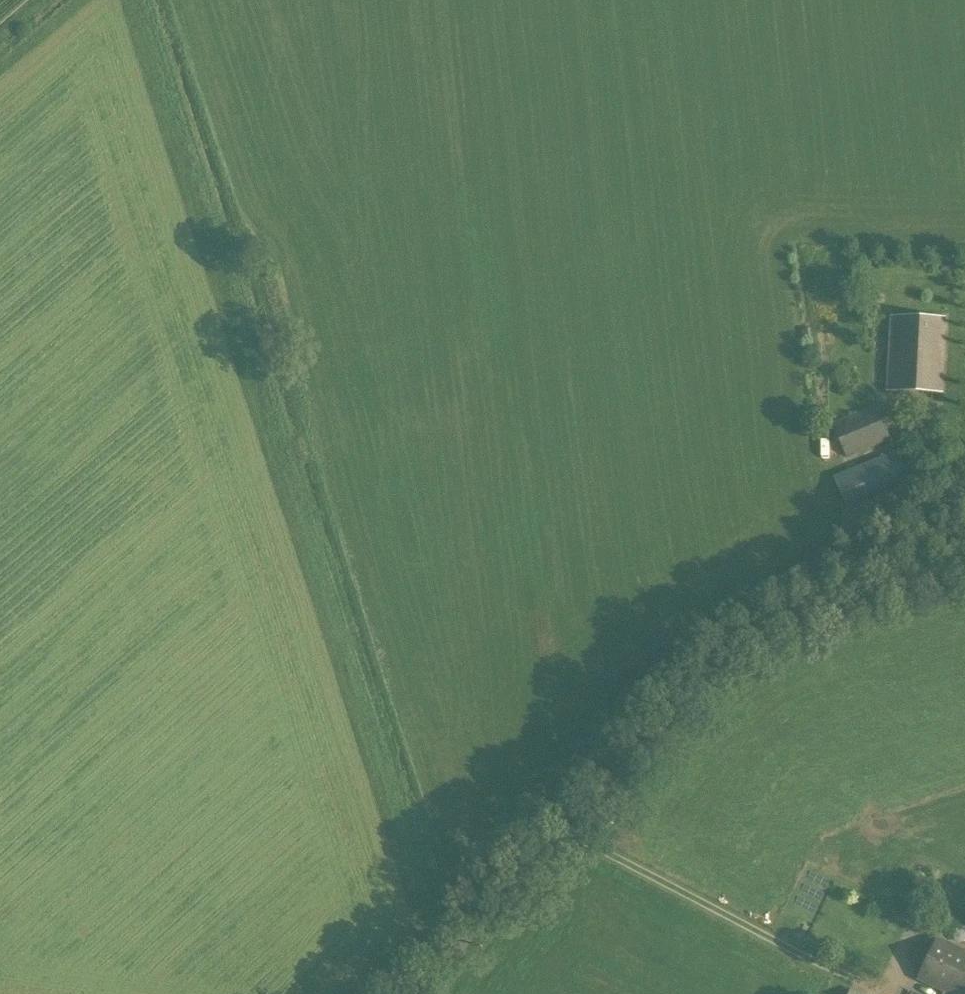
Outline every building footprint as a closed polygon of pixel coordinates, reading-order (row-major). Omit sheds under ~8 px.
[(940,393),(943,319),(892,317),(889,391),(940,393)] [(846,458),(890,440),(876,405),(832,423),(846,458)] [(833,475),(845,504),(908,478),(896,450),(833,475)] [(948,993),(954,981),(964,985),(964,984),(964,951),(937,938),(918,979),(948,993)] [(964,985),(954,981),(948,993),(964,993),(964,984),(964,985)]
